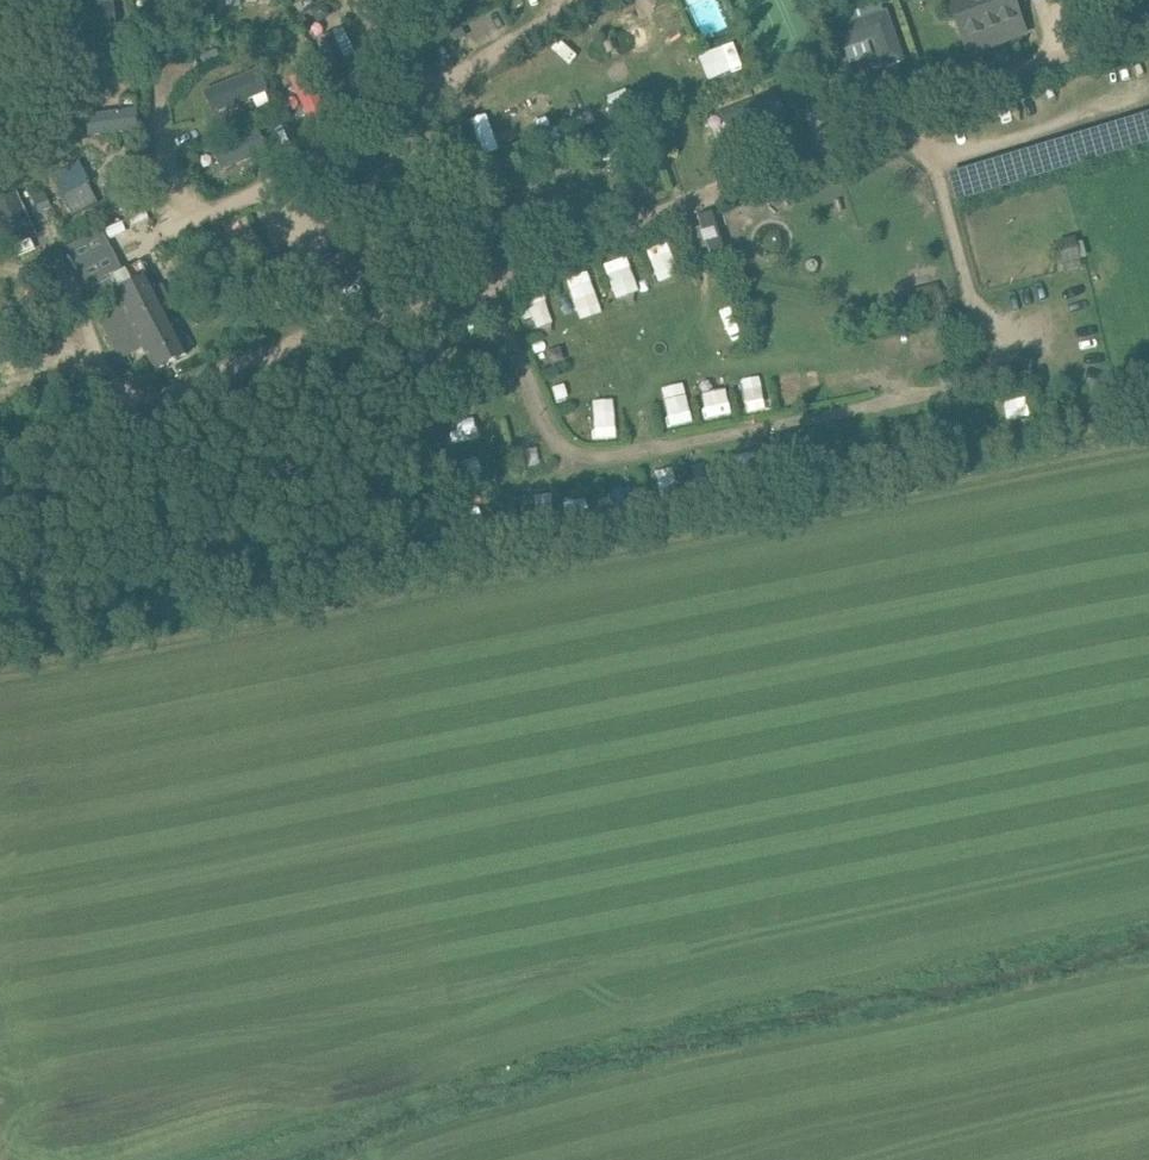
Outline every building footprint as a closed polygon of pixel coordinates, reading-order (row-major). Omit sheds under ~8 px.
[(219,9),(242,7),(242,0),(218,0),(219,9)] [(841,23),(887,8),(885,0),(873,0),(837,11),(841,23)] [(949,5),(964,41),(1017,19),(1011,3),(1020,0),(961,0),(949,5)] [(886,11),(836,28),(843,50),(872,40),(882,69),(904,61),(886,11)] [(267,94),(255,68),(205,90),(216,117),(267,94)] [(711,212),(698,217),(711,258),(725,254),(711,212)] [(1068,269),(1086,268),(1085,239),(1066,240),(1068,269)] [(615,285),(639,275),(630,254),(606,264),(615,285)] [(187,356),(146,278),(139,265),(93,289),(115,331),(107,335),(119,358),(127,354),(128,356),(143,348),(156,372),(187,356)] [(0,342),(0,365),(16,360),(11,340),(0,342)] [(565,406),(585,397),(576,377),(556,386),(565,406)] [(690,388),(671,392),(676,425),(696,422),(690,388)] [(598,406),(578,426),(596,444),(616,424),(598,406)] [(549,493),(530,497),(538,531),(557,526),(549,493)]
